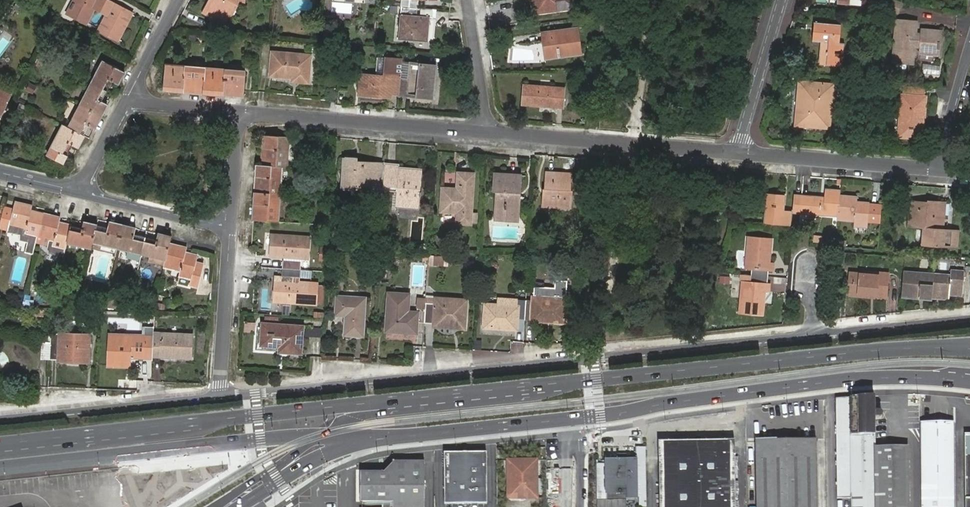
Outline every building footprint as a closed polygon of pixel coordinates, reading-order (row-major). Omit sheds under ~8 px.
[(131,16),(101,0),(79,0),(76,6),(73,5),(70,11),(72,12),(70,16),(87,25),(95,9),(110,16),(101,33),(118,41),(131,16)] [(204,13),(211,17),(212,21),(214,22),(218,20),(227,24),(231,16),(233,17),(235,14),(236,15),(238,11),(238,9),(240,5),(240,0),(211,0),(204,13)] [(403,7),(419,8),(420,0),(403,0),(403,7)] [(536,13),(575,7),(574,0),(534,0),(536,13)] [(419,8),(403,7),(400,38),(429,41),(430,17),(418,16),(419,8)] [(134,17),(131,16),(118,41),(120,42),(134,17)] [(898,20),(894,60),(913,62),(914,46),(920,46),(920,52),(938,54),(938,49),(940,49),(941,41),(939,41),(940,31),(922,30),(921,34),(915,34),(916,22),(898,20)] [(837,57),(840,57),(841,45),(838,44),(839,26),(815,23),(813,43),(821,43),(819,64),(836,66),(837,57)] [(548,40),(550,59),(583,54),(579,28),(544,33),(545,41),(548,40)] [(298,78),(298,82),(309,83),(311,56),(274,53),(272,76),(294,78),(298,78)] [(105,63),(93,85),(107,92),(112,83),(119,86),(125,73),(105,63)] [(411,64),(402,63),(401,75),(400,95),(434,97),(436,65),(412,63),(411,64)] [(921,73),(938,75),(939,66),(922,64),(921,73)] [(164,93),(185,94),(187,69),(166,67),(164,93)] [(185,94),(204,96),(207,71),(187,69),(185,94)] [(204,96),(225,98),(228,72),(207,71),(204,96)] [(228,72),(225,98),(244,99),(246,74),(228,72)] [(392,94),(400,95),(401,75),(393,74),(393,77),(362,75),(361,95),(392,97),(392,94)] [(801,83),(797,124),(829,127),(831,98),(834,99),(835,87),(801,83)] [(107,92),(93,85),(82,107),(102,118),(108,105),(102,102),(107,92)] [(926,87),(903,85),(902,95),(925,97),(926,87)] [(524,86),(522,104),(564,108),(565,89),(524,86)] [(0,89),(0,118),(10,94),(0,89)] [(922,137),(925,97),(902,95),(899,135),(922,137)] [(591,104),(590,115),(601,116),(602,105),(591,104)] [(102,118),(82,107),(69,132),(82,139),(83,139),(89,127),(96,130),(102,118)] [(69,132),(63,129),(47,159),(62,166),(72,148),(76,150),(82,139),(69,132)] [(265,135),(263,166),(283,167),(287,168),(290,137),(265,135)] [(358,187),(384,189),(385,166),(359,164),(360,158),(347,157),(344,190),(357,191),(358,187)] [(385,166),(384,189),(398,190),(397,206),(420,208),(421,196),(423,196),(423,190),(422,190),(423,169),(399,167),(395,167),(396,163),(386,162),(385,166)] [(258,166),(256,193),(281,195),(283,167),(263,166),(258,166)] [(548,172),(547,193),(545,193),(545,204),(572,206),(573,191),(571,191),(572,174),(548,172)] [(447,188),(445,211),(459,212),(458,223),(471,223),(475,174),(462,174),(461,189),(447,188)] [(498,192),(497,215),(519,216),(521,176),(496,174),(495,191),(498,192)] [(802,196),(801,212),(838,215),(838,213),(840,195),(841,190),(825,189),(825,198),(802,196)] [(256,193),(255,221),(279,223),(281,195),(256,193)] [(768,193),(765,224),(789,226),(790,211),(782,210),(784,195),(768,193)] [(793,211),(801,212),(802,196),(794,195),(793,211)] [(858,197),(840,195),(838,213),(855,214),(855,219),(868,220),(869,202),(857,201),(858,197)] [(923,227),(925,203),(910,201),(910,210),(912,210),(910,226),(923,227)] [(38,236),(43,213),(32,210),(33,206),(16,202),(13,211),(4,209),(0,225),(0,230),(8,232),(10,225),(26,229),(24,234),(38,236)] [(926,229),(942,230),(944,202),(933,202),(933,203),(928,203),(925,203),(923,227),(926,228),(926,229)] [(43,213),(38,236),(54,241),(53,246),(66,249),(67,243),(71,226),(59,223),(60,218),(43,213)] [(82,229),(71,226),(67,243),(92,248),(93,242),(97,226),(84,223),(82,229)] [(108,229),(97,226),(93,242),(118,248),(123,226),(109,223),(108,229)] [(123,226),(118,248),(142,254),(146,237),(135,235),(136,229),(123,226)] [(959,231),(942,230),(926,229),(922,229),(921,245),(958,248),(959,231)] [(146,237),(142,254),(167,260),(170,245),(172,238),(158,235),(157,240),(146,237)] [(273,250),(273,255),(309,258),(310,239),(274,236),(266,235),(265,250),(273,250)] [(749,236),(746,269),(774,271),(774,263),(770,262),(772,238),(749,236)] [(170,245),(167,260),(165,267),(182,271),(181,276),(193,278),(191,285),(200,287),(205,264),(197,262),(198,255),(186,252),(187,249),(170,245)] [(317,246),(317,261),(328,261),(328,246),(317,246)] [(432,256),(432,266),(447,266),(447,256),(432,256)] [(284,269),(301,271),(302,263),(285,262),(284,269)] [(301,278),(301,271),(284,269),(284,277),(301,278)] [(879,274),(849,271),(847,295),(888,299),(891,271),(879,270),(879,274)] [(949,283),(933,281),(932,296),(950,298),(950,293),(963,295),(964,272),(950,271),(949,283)] [(904,278),(902,296),(932,298),(932,296),(933,281),(904,278)] [(527,299),(526,318),(564,320),(567,281),(555,280),(555,287),(534,286),(533,300),(527,299)] [(277,281),(276,301),(309,304),(311,283),(277,281)] [(740,281),(738,313),(761,314),(763,291),(767,291),(768,283),(740,281)] [(418,320),(425,321),(426,308),(419,307),(418,312),(409,312),(410,294),(390,293),(387,330),(417,331),(418,320)] [(335,314),(346,315),(345,334),(365,336),(367,297),(337,295),(335,314)] [(426,308),(425,321),(435,322),(456,323),(456,326),(465,327),(467,299),(437,297),(437,302),(426,301),(426,308)] [(519,318),(526,318),(527,299),(520,299),(519,305),(486,303),(485,326),(518,328),(519,318)] [(244,321),(242,330),(253,333),(255,323),(244,321)] [(264,324),(263,344),(285,346),(285,351),(302,352),(304,327),(264,324)] [(91,334),(52,333),(51,342),(51,359),(85,360),(86,343),(91,344),(91,334)] [(193,335),(154,333),(154,337),(153,356),(163,357),(163,352),(178,353),(178,357),(193,358),(193,335)] [(130,356),(153,356),(154,337),(111,336),(110,365),(130,366),(130,356)] [(51,359),(51,342),(43,342),(43,358),(51,359)] [(853,506),(879,506),(878,445),(877,396),(852,397),(852,498),(853,506)] [(852,397),(836,397),(838,498),(852,498),(852,397)] [(939,436),(946,436),(946,423),(921,423),(922,500),(922,506),(939,506),(939,436)] [(954,497),(953,436),(946,436),(939,436),(939,506),(954,506),(954,497)] [(660,506),(736,506),(735,440),(660,441),(660,506)] [(757,506),(800,506),(798,440),(757,441),(757,506)] [(798,440),(800,506),(817,506),(816,440),(798,440)] [(911,445),(894,445),(878,445),(879,506),(912,506),(911,445)] [(488,501),(487,450),(445,451),(446,501),(488,501)] [(536,498),(537,456),(504,456),(504,498),(536,498)] [(607,465),(607,475),(619,475),(619,499),(627,499),(638,499),(637,461),(626,461),(626,465),(620,465),(607,465)] [(386,472),(362,471),(363,500),(396,500),(396,463),(386,472)] [(424,501),(424,463),(396,463),(396,500),(424,501)] [(619,475),(607,475),(607,502),(627,502),(627,499),(619,499),(619,475)]
